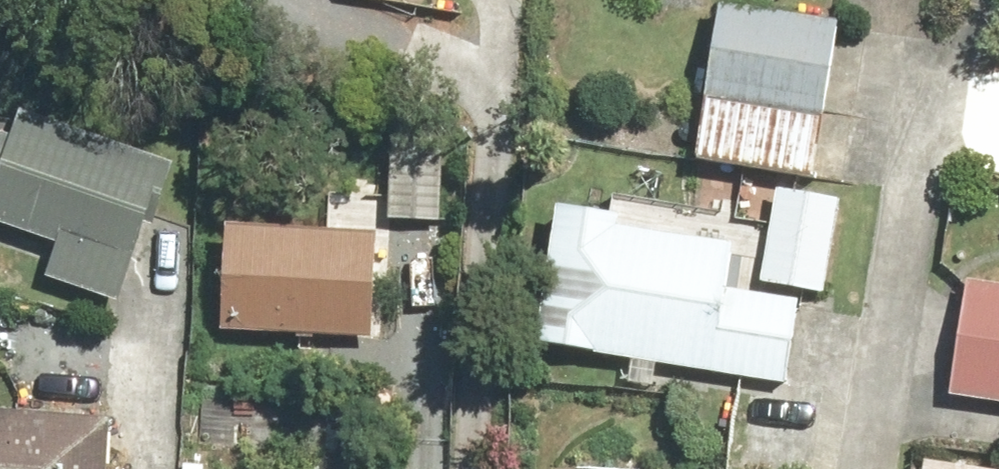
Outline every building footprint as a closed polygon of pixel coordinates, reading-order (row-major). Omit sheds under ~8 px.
[(843,15),(721,4),(707,164),(830,174),(843,15)] [(0,129),(0,224),(65,247),(52,281),(127,308),(178,166),(28,113),(20,136),(0,129)] [(452,125),(395,123),(391,219),(448,222),(452,125)] [(845,199),(782,191),(770,284),(833,292),(845,199)] [(800,382),(804,296),(746,294),(749,234),(631,229),(632,210),(555,207),(549,348),(578,350),(577,354),(605,356),(605,361),(668,364),(668,371),(702,372),(702,378),(800,382)] [(387,229),(242,222),(236,335),(381,342),(387,229)] [(970,282),(960,404),(998,408),(998,285),(970,282)] [(122,422),(0,413),(0,468),(118,468),(122,422)]
